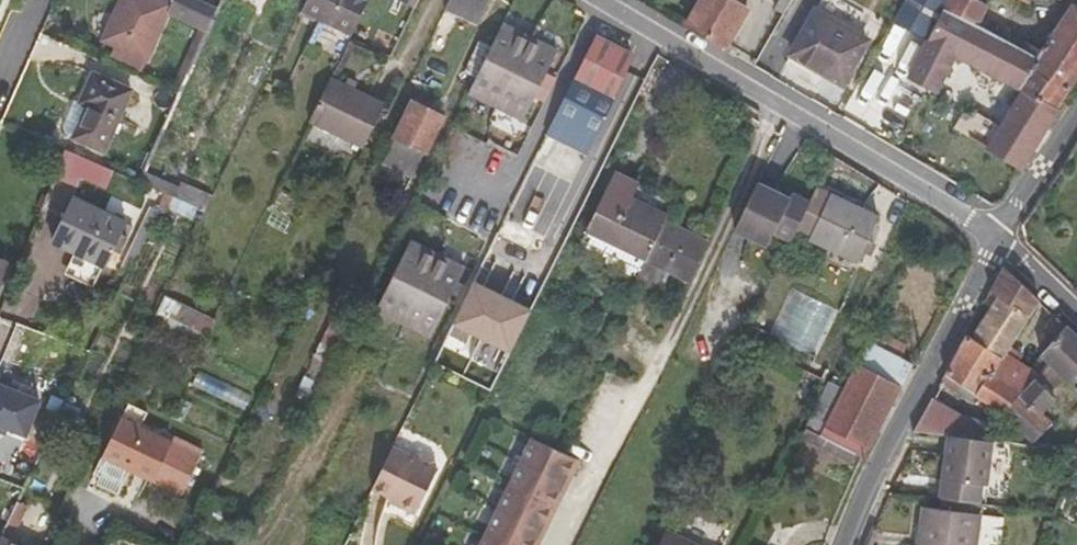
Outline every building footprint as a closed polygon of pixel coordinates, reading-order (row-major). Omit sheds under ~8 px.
[(208,32),(219,7),(202,0),(120,0),(102,41),(146,61),(167,14),(208,32)] [(351,35),(368,0),(310,0),(304,12),(351,35)] [(445,10),(478,25),(489,0),(450,0),(445,10)] [(726,47),(747,12),(740,7),(744,0),(702,0),(688,24),(694,28),(726,47)] [(783,14),(790,2),(787,0),(780,0),(774,10),(783,14)] [(942,9),(978,27),(989,6),(978,0),(947,0),(942,9)] [(923,47),(927,40),(942,9),(924,1),(905,38),(923,47)] [(1036,57),(1034,60),(1075,84),(1076,81),(1076,6),(1072,3),(1036,57)] [(992,35),(978,27),(942,9),(927,40),(958,56),(967,60),(977,65),(992,35)] [(790,56),(843,86),(869,40),(815,10),(790,56)] [(503,24),(469,93),(523,120),(557,51),(503,24)] [(1023,88),(1059,109),(1075,84),(1034,60),(1036,57),(992,35),(977,65),(1001,77),(1023,88)] [(556,138),(606,163),(654,68),(594,38),(538,152),(546,156),(556,138)] [(951,68),(958,56),(927,40),(923,47),(921,53),(951,68)] [(937,92),(951,68),(921,53),(909,77),(937,92)] [(79,103),(88,107),(74,137),(105,151),(131,91),(93,74),(79,103)] [(309,123),(351,143),(372,98),(331,78),(309,123)] [(1023,88),(999,127),(1035,148),(1059,109),(1023,88)] [(384,104),(372,98),(351,143),(363,148),(384,104)] [(88,107),(79,103),(74,101),(63,125),(67,134),(74,137),(88,107)] [(382,164),(413,179),(444,116),(413,102),(382,164)] [(1035,148),(999,127),(973,111),(961,127),(1024,166),(1035,148)] [(55,178),(78,189),(82,179),(105,190),(114,170),(66,149),(55,178)] [(580,245),(603,257),(632,198),(639,185),(616,172),(580,245)] [(789,199),(759,184),(736,231),(767,247),(774,234),(789,240),(794,231),(808,201),(792,193),(789,199)] [(828,194),(815,188),(808,201),(794,231),(808,237),(828,194)] [(879,217),(828,194),(808,237),(859,261),(863,252),(871,256),(876,244),(868,241),(879,217)] [(53,242),(105,267),(126,223),(73,197),(53,242)] [(645,262),(670,274),(690,283),(710,242),(665,221),(667,216),(632,198),(603,257),(634,272),(641,259),(645,262)] [(465,269),(412,242),(377,310),(432,338),(465,269)] [(0,261),(0,287),(9,264),(0,261)] [(660,294),(670,274),(645,262),(636,282),(660,294)] [(1024,356),(1010,347),(1040,302),(1003,269),(984,304),(991,310),(970,342),(999,363),(993,371),(1024,392),(1036,380),(1039,376),(1031,371),(1020,363),(1024,356)] [(451,329),(508,358),(529,316),(472,287),(451,329)] [(788,292),(776,337),(812,347),(824,302),(788,292)] [(200,349),(214,321),(164,297),(150,326),(200,349)] [(1068,327),(1053,314),(1044,328),(1057,340),(1068,327)] [(1076,394),(1076,336),(1068,327),(1057,340),(1041,358),(1049,366),(1076,394)] [(868,342),(900,358),(906,347),(874,330),(868,342)] [(945,376),(969,392),(1003,415),(1024,392),(993,371),(999,363),(970,342),(965,339),(945,376)] [(912,365),(900,358),(868,342),(844,389),(821,436),(855,453),(864,457),(881,425),(912,365)] [(781,343),(774,356),(821,379),(827,367),(781,343)] [(1049,366),(1041,358),(1031,371),(1039,376),(1049,366)] [(251,395),(200,370),(192,386),(243,411),(251,395)] [(964,401),(969,392),(945,376),(940,386),(964,401)] [(1056,401),(1036,380),(1024,392),(1003,415),(1033,442),(1052,424),(1044,414),(1056,401)] [(0,381),(0,424),(30,436),(44,398),(0,381)] [(849,464),(855,453),(821,436),(844,389),(829,381),(802,439),(849,464)] [(967,418),(932,401),(915,433),(920,434),(948,437),(978,441),(994,424),(967,418)] [(154,478),(171,444),(170,440),(122,417),(103,458),(152,481),(154,478)] [(428,429),(407,419),(387,460),(405,469),(414,473),(412,476),(429,485),(451,441),(450,440),(446,432),(436,427),(428,429)] [(989,486),(994,443),(978,441),(948,437),(942,481),(983,485),(989,486)] [(483,544),(535,544),(576,459),(534,438),(483,544)] [(1068,451),(1076,452),(1076,441),(1068,451)] [(199,457),(171,444),(154,478),(183,493),(199,457)] [(1067,485),(1076,491),(1076,475),(1067,485)] [(983,485),(942,481),(940,501),(941,501),(961,504),(980,506),(983,485)] [(980,516),(982,506),(980,506),(961,504),(941,501),(940,511),(980,516)] [(980,516),(940,511),(923,509),(918,544),(977,544),(978,533),(979,523),(980,516)] [(979,523),(978,533),(977,544),(990,544),(992,525),(979,523)] [(669,532),(663,544),(695,544),(669,532)]
